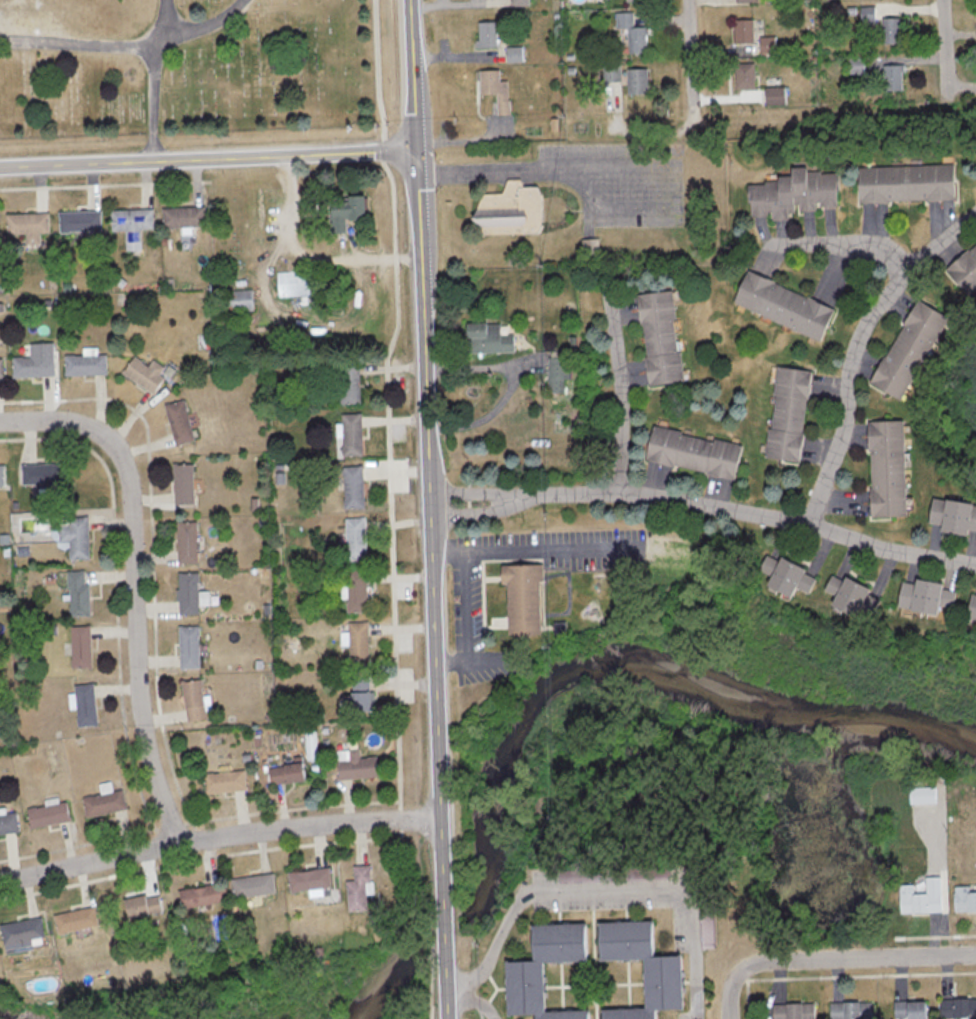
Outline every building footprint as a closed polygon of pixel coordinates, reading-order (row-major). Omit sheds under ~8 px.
[(617,29),(629,29),(629,52),(650,52),(649,26),(634,26),(634,12),(617,12),(617,29)] [(883,42),(904,42),(904,18),(883,18),(883,42)] [(755,44),(755,19),(735,19),(735,44),(755,44)] [(499,47),(499,22),(480,22),(480,47),(499,47)] [(777,52),(777,36),(761,36),(762,52),(777,52)] [(524,46),(508,48),(509,62),(525,61),(524,46)] [(737,89),(757,89),(757,62),(737,62),(737,89)] [(905,90),(905,64),(881,64),(881,90),(905,90)] [(621,80),(621,66),(604,66),(604,80),(621,80)] [(650,69),(629,69),(629,94),(650,94),(650,69)] [(483,94),(499,94),(499,114),(511,114),(511,80),(502,80),(502,70),(483,70),(483,94)] [(768,105),(788,105),(788,87),(768,87),(768,105)] [(862,202),(958,200),(957,165),(861,167),(862,202)] [(842,208),(838,167),(795,172),(795,178),(749,183),(754,218),(842,208)] [(511,179),(506,193),(489,194),(475,221),(490,227),(544,227),(545,194),(541,188),(528,188),(523,179),(511,179)] [(207,207),(165,207),(165,227),(207,227),(207,207)] [(155,209),(112,210),(113,231),(126,230),(127,250),(143,250),(143,229),(156,229),(155,209)] [(60,211),(60,232),(103,232),(103,211),(60,211)] [(51,234),(51,214),(8,214),(8,235),(27,235),(27,245),(43,245),(43,234),(51,234)] [(949,268),(972,295),(975,292),(975,245),(949,268)] [(279,272),(280,296),(317,295),(316,271),(279,272)] [(826,340),(839,306),(748,272),(735,305),(826,340)] [(254,311),(254,290),(231,290),(231,311),(254,311)] [(649,385),(685,381),(675,290),(639,294),(649,385)] [(906,399),(952,315),(920,298),(874,383),(906,399)] [(483,350),(518,350),(518,332),(503,332),(503,322),(483,322),(483,350)] [(15,377),(56,377),(56,343),(32,343),(32,357),(15,357),(15,377)] [(109,375),(109,354),(67,354),(67,375),(109,375)] [(574,357),(551,357),(551,392),(574,392),(574,357)] [(341,403),(362,403),(362,361),(341,361),(341,403)] [(812,369),(776,366),(769,458),(805,460),(812,369)] [(167,405),(178,445),(197,440),(186,400),(167,405)] [(364,455),(363,414),(342,414),(344,456),(364,455)] [(910,515),(907,420),(871,421),(873,516),(910,515)] [(648,462),(739,478),(745,442),(654,426),(648,462)] [(24,464),(24,486),(66,486),(66,464),(24,464)] [(196,464),(176,464),(176,504),(196,504),(196,464)] [(345,508),(365,508),(365,466),(344,466),(345,508)] [(934,497),(930,527),(975,533),(975,503),(934,497)] [(70,541),(71,558),(91,558),(90,517),(60,517),(61,542),(70,541)] [(346,518),(346,560),(368,560),(368,518),(346,518)] [(199,521),(178,521),(178,562),(199,562),(199,521)] [(785,557),(783,559),(767,552),(760,569),(775,575),(771,584),(797,595),(800,588),(812,593),(821,572),(785,557)] [(506,567),(506,584),(512,584),(513,639),(545,638),(544,582),(547,582),(546,566),(506,567)] [(90,570),(70,570),(72,616),(91,615),(90,570)] [(348,612),(369,612),(369,570),(348,570),(348,612)] [(181,572),(181,614),(200,614),(200,572),(181,572)] [(862,615),(865,609),(876,614),(883,596),(874,592),(876,587),(849,575),(847,579),(834,574),(827,590),(840,596),(836,604),(862,615)] [(919,578),(918,582),(904,580),(900,606),(944,613),(945,606),(956,608),(959,585),(919,578)] [(371,621),(350,621),(350,666),(371,666),(371,621)] [(93,625),(73,625),(73,668),(93,668),(93,625)] [(181,626),(181,668),(201,668),(201,626),(181,626)] [(375,678),(350,678),(350,711),(375,711),(375,678)] [(207,720),(205,679),(185,680),(187,721),(207,720)] [(77,684),(79,726),(98,726),(97,683),(77,684)] [(306,755),(315,756),(315,727),(307,726),(306,755)] [(337,751),(340,780),(381,776),(379,756),(362,758),(361,748),(337,751)] [(270,764),(270,783),(308,782),(307,763),(270,764)] [(207,792),(248,791),(248,771),(206,772),(207,792)] [(129,810),(125,790),(113,792),(112,783),(101,785),(103,794),(84,798),(88,818),(129,810)] [(910,787),(910,803),(937,803),(937,787),(910,787)] [(33,828),(72,822),(69,802),(30,809),(33,828)] [(18,812),(1,813),(0,813),(0,834),(20,832),(18,812)] [(371,866),(356,866),(356,882),(349,882),(349,910),(371,910),(371,866)] [(311,891),(312,897),(325,895),(325,888),(335,887),(333,868),(290,872),(292,893),(311,891)] [(278,894),(276,874),(234,878),(237,899),(278,894)] [(943,912),(943,877),(927,877),(927,893),(916,893),(916,884),(900,885),(901,913),(943,912)] [(185,911),(226,902),(222,883),(181,892),(185,911)] [(968,887),(955,887),(955,911),(975,911),(975,891),(968,891),(968,887)] [(165,913),(161,893),(126,900),(131,920),(165,913)] [(103,925),(98,905),(57,916),(62,936),(103,925)] [(49,944),(45,918),(5,924),(9,950),(49,944)] [(682,956),(658,957),(656,923),(604,925),(605,960),(633,959),(647,959),(648,982),(649,1009),(634,1010),(605,1011),(605,1018),(658,1018),(658,1011),(684,1010),(682,956)] [(513,1016),(538,1016),(538,1018),(591,1018),(591,1013),(568,1013),(548,1014),(547,984),(547,963),(567,963),(590,962),(589,925),(536,926),(537,962),(512,962),(513,1016)] [(936,999),(937,1018),(959,1018),(975,1018),(975,998),(936,999)] [(925,1001),(892,1001),(892,1018),(905,1018),(925,1018),(925,1001)] [(832,1018),(870,1018),(870,1002),(832,1002),(832,1018)] [(774,1003),(774,1018),(813,1018),(813,1003),(774,1003)]
